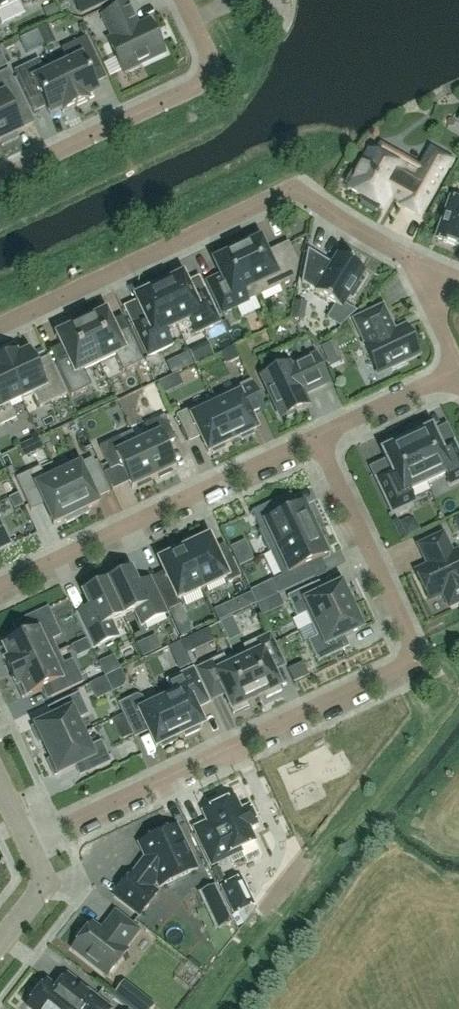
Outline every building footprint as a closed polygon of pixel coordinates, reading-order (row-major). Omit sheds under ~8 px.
[(31,4),(39,0),(0,0),(0,10),(20,1),(22,5),(30,1),(31,4)] [(79,15),(111,0),(72,0),(79,15)] [(107,41),(121,72),(124,71),(127,73),(137,69),(137,64),(162,53),(158,44),(160,41),(156,31),(151,31),(147,22),(135,28),(133,23),(134,22),(125,4),(101,16),(112,39),(107,41)] [(53,63),(74,108),(86,102),(84,98),(96,93),(89,78),(90,74),(100,69),(85,37),(60,49),(67,63),(55,69),(53,63)] [(96,52),(103,71),(115,66),(108,47),(96,52)] [(74,108),(53,63),(41,69),(37,60),(12,72),(27,102),(37,98),(41,99),(48,115),(59,110),(61,113),(74,108)] [(1,146),(17,139),(15,135),(20,133),(10,110),(23,104),(7,70),(0,73),(0,145),(1,146)] [(389,196),(400,203),(398,205),(419,216),(450,161),(429,150),(416,173),(394,161),(391,166),(367,152),(357,169),(353,167),(344,184),(348,186),(346,189),(361,198),(359,201),(375,210),(377,207),(381,209),(389,196)] [(449,199),(435,239),(458,247),(458,203),(449,199)] [(235,250),(257,297),(293,279),(296,263),(287,242),(265,253),(258,239),(254,241),(252,237),(238,244),(240,248),(235,250)] [(257,297),(235,250),(230,252),(228,249),(214,255),(216,259),(211,261),(219,276),(206,282),(221,314),(257,297)] [(347,296),(351,299),(359,285),(355,283),(363,271),(336,255),(328,268),(323,265),(325,262),(307,250),(301,283),(314,291),(313,292),(339,308),(347,296)] [(161,285),(157,287),(175,326),(181,323),(190,326),(194,334),(218,323),(203,291),(193,295),(189,294),(181,276),(176,278),(174,274),(160,281),(161,285)] [(175,326),(157,287),(153,289),(151,285),(137,292),(138,296),(133,298),(142,316),(141,320),(131,325),(146,357),(171,346),(167,337),(170,328),(175,326)] [(79,323),(98,363),(113,356),(121,372),(143,362),(127,329),(115,334),(104,311),(101,313),(99,309),(86,316),(87,319),(79,323)] [(405,328),(392,334),(380,309),(355,321),(367,346),(364,347),(376,373),(389,366),(390,370),(405,363),(403,360),(417,353),(405,328)] [(98,363),(79,323),(71,327),(69,324),(56,330),(57,334),(54,335),(65,358),(54,363),(70,396),(90,387),(82,370),(98,363)] [(328,338),(316,342),(324,366),(336,362),(328,338)] [(197,369),(220,359),(214,346),(192,356),(197,369)] [(14,354),(1,360),(20,399),(30,394),(32,395),(38,407),(65,395),(51,365),(36,373),(27,352),(15,358),(14,354)] [(306,388),(307,391),(325,383),(313,357),(288,369),(287,366),(261,378),(280,418),(282,417),(283,419),(293,414),(292,412),(305,406),(299,392),(306,388)] [(1,360),(0,361),(0,425),(14,419),(8,404),(20,399),(1,360)] [(249,381),(211,399),(230,441),(239,437),(240,441),(253,435),(251,431),(255,430),(249,418),(264,411),(259,403),(249,381)] [(131,385),(114,394),(121,406),(138,398),(131,385)] [(230,441),(211,399),(175,416),(185,438),(197,432),(206,452),(210,451),(212,454),(224,449),(222,445),(230,441)] [(136,444),(152,478),(157,476),(158,478),(170,473),(168,470),(174,468),(163,445),(174,440),(163,416),(143,426),(149,438),(136,444)] [(405,440),(425,483),(443,475),(449,485),(458,481),(458,458),(451,442),(442,446),(437,445),(429,428),(426,430),(426,429),(422,427),(413,431),(412,435),(412,436),(405,440)] [(152,478),(136,444),(123,449),(118,438),(98,447),(109,470),(120,465),(130,488),(136,486),(137,488),(148,483),(147,480),(152,478)] [(425,483),(405,440),(398,443),(397,442),(393,441),(384,445),(383,449),(383,450),(380,451),(388,468),(387,472),(374,478),(391,513),(412,503),(407,492),(425,483)] [(56,475),(76,518),(87,513),(86,509),(97,504),(91,493),(104,487),(91,459),(56,475)] [(76,518),(56,475),(45,480),(38,467),(14,479),(27,505),(40,499),(52,525),(63,520),(65,524),(76,518)] [(268,552),(313,531),(307,518),(311,517),(305,504),(296,509),(296,508),(286,513),(280,498),(250,512),(268,552)] [(10,546),(0,524),(0,550),(10,546)] [(319,544),(313,531),(268,552),(280,576),(270,581),(276,595),(313,578),(309,567),(310,563),(320,559),(328,555),(323,542),(319,544)] [(192,545),(183,549),(201,589),(224,578),(227,583),(239,577),(225,548),(214,553),(207,538),(204,539),(202,535),(191,541),(192,545)] [(456,553),(451,555),(441,535),(418,546),(425,561),(426,561),(428,566),(414,573),(427,600),(441,593),(448,606),(458,601),(458,560),(456,553)] [(201,589),(183,549),(173,554),(171,550),(159,556),(161,559),(157,561),(164,576),(153,581),(167,611),(180,605),(177,600),(201,589)] [(148,579),(136,585),(129,570),(105,582),(121,617),(133,611),(140,625),(164,614),(148,579)] [(81,593),(88,608),(74,614),(90,649),(116,637),(110,622),(121,617),(105,582),(81,593)] [(310,625),(349,607),(339,585),(316,596),(310,585),(285,597),(295,618),(304,614),(310,625)] [(248,594),(241,597),(239,602),(243,609),(253,604),(248,594)] [(180,605),(167,611),(180,638),(192,633),(180,605)] [(349,607),(310,625),(315,637),(306,641),(316,662),(341,651),(336,640),(359,629),(349,607)] [(56,652),(50,640),(59,636),(46,609),(15,623),(22,639),(0,650),(0,654),(10,674),(56,652)] [(284,665),(281,659),(270,636),(244,648),(249,657),(237,662),(254,699),(263,695),(265,699),(281,691),(271,671),(284,665)] [(62,665),(56,652),(10,674),(21,698),(45,687),(50,697),(81,682),(70,661),(62,665)] [(254,699),(237,662),(225,668),(221,659),(196,671),(210,700),(222,695),(232,715),(248,707),(246,703),(254,699)] [(170,690),(158,695),(177,736),(182,734),(183,737),(198,730),(196,727),(201,725),(194,710),(195,706),(205,701),(190,669),(166,681),(170,690)] [(45,750),(80,734),(74,720),(87,715),(77,693),(52,705),(57,716),(31,728),(37,743),(41,741),(45,750)] [(177,736),(158,695),(143,703),(141,697),(135,695),(116,704),(130,733),(144,727),(154,747),(159,745),(160,748),(175,741),(173,738),(177,736)] [(87,747),(80,734),(45,750),(50,760),(46,761),(53,776),(80,763),(85,774),(110,762),(100,741),(87,747)] [(202,813),(206,822),(193,829),(210,865),(240,851),(238,848),(253,842),(246,828),(255,824),(247,807),(238,811),(232,798),(221,804),(218,802),(210,806),(210,809),(202,813)] [(155,893),(149,888),(155,880),(158,886),(157,886),(158,887),(195,869),(195,868),(194,869),(174,827),(175,827),(174,826),(137,844),(137,845),(138,844),(144,857),(131,875),(131,874),(131,873),(112,896),(113,897),(114,896),(137,915),(138,916),(156,892),(155,892),(155,893)] [(221,887),(233,914),(251,905),(239,879),(221,887)] [(105,976),(125,950),(123,948),(136,930),(114,913),(105,924),(107,925),(102,932),(90,923),(71,949),(105,976)] [(25,1006),(28,1008),(109,1008),(84,989),(65,975),(54,989),(45,981),(25,1006)]
